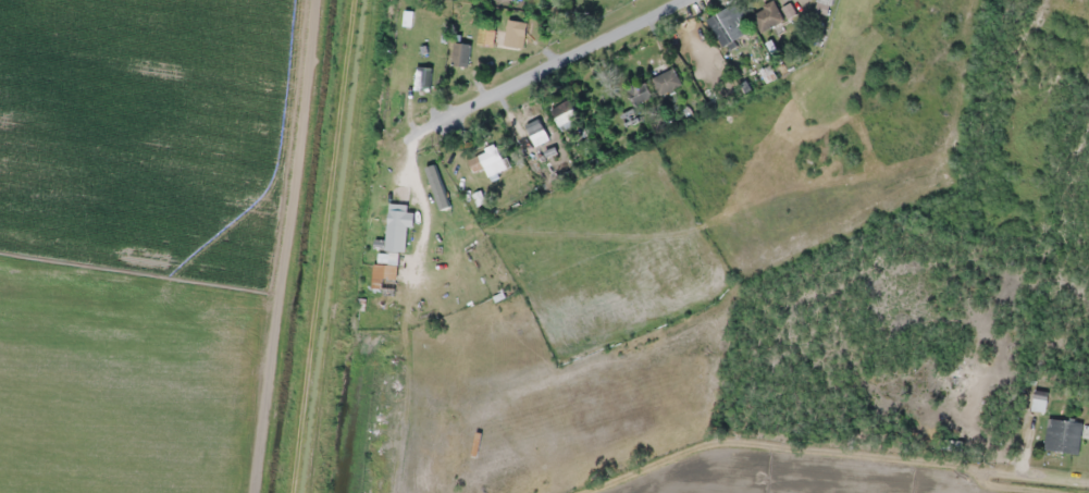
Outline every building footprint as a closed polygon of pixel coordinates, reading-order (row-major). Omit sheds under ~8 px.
[(784,21),(775,1),(751,12),(760,32),(784,21)] [(708,18),(724,48),(738,40),(722,10),(708,18)] [(527,22),(508,20),(505,45),(524,48),(527,22)] [(495,30),(480,28),(479,44),(494,45),(495,30)] [(470,43),(454,42),(452,65),(468,67),(470,43)] [(415,89),(431,91),(433,67),(417,66),(415,89)] [(657,95),(682,87),(676,69),(651,77),(657,95)] [(634,106),(652,97),(644,80),(626,88),(634,106)] [(580,120),(569,99),(550,109),(562,130),(580,120)] [(526,125),(535,146),(548,140),(539,119),(526,125)] [(473,175),(503,168),(499,148),(469,156),(473,175)] [(396,293),(399,251),(406,252),(408,226),(414,226),(415,212),(407,212),(408,204),(389,203),(386,251),(380,251),(379,263),(374,263),(373,291),(396,293)] [(1031,408),(1044,412),(1049,393),(1036,389),(1031,408)] [(1045,450),(1079,453),(1082,422),(1048,418),(1045,450)] [(963,442),(941,437),(939,447),(961,452),(963,442)]
